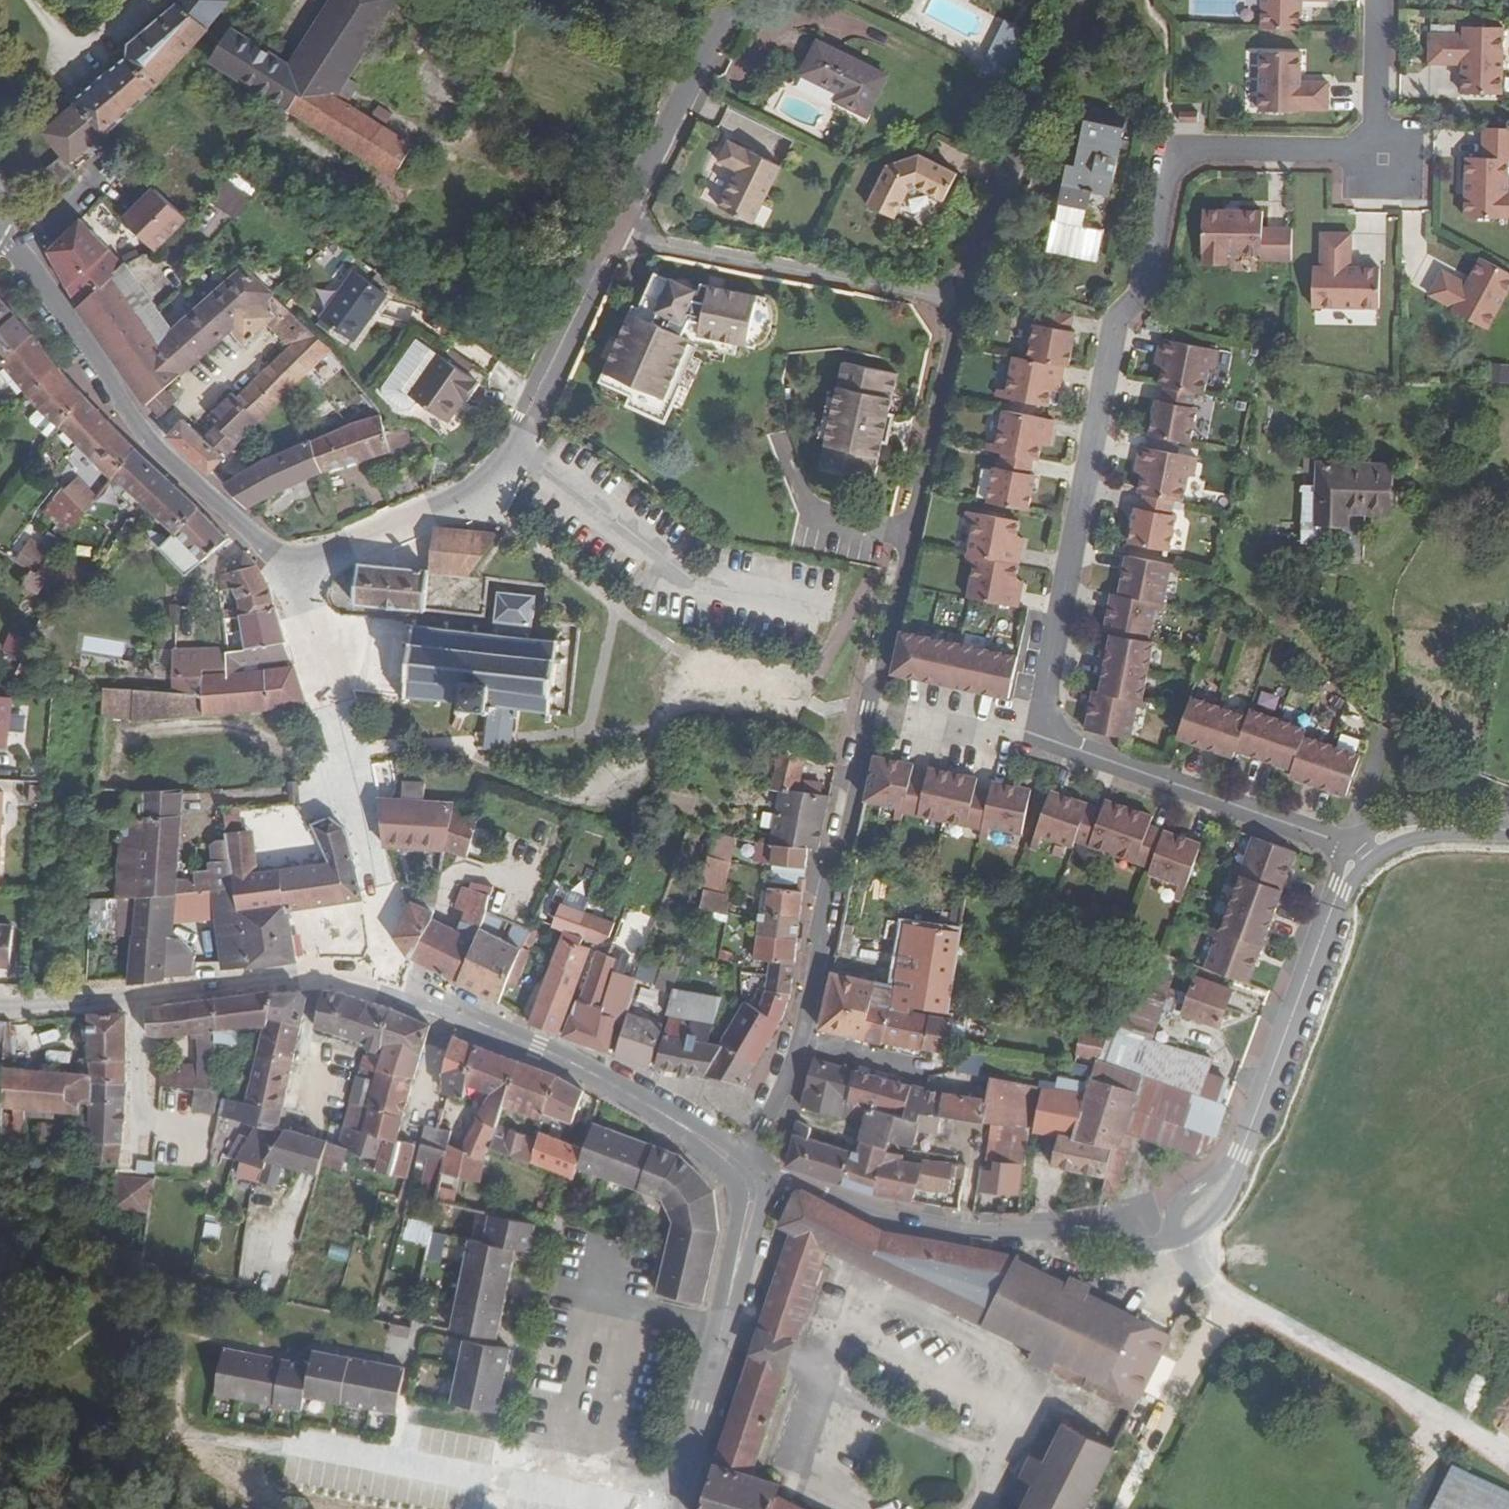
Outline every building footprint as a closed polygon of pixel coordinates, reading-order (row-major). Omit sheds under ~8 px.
[(102,136),(152,91),(207,31),(207,27),(227,2),(224,0),(175,0),(171,5),(174,7),(128,47),(127,64),(75,105),(77,108),(102,136)] [(541,317),(398,217),(444,139),(365,89),(368,85),(379,67),(416,15),(419,11),(400,0),(353,0),(305,78),(288,67),(230,30),(211,61),(223,68),(212,87),(262,122),(276,102),(279,103),(261,130),(291,149),(278,171),(349,215),(344,224),(242,152),(230,170),(330,241),(499,359),(515,371),(541,317)] [(288,67),(305,78),(353,0),(331,0),(288,67)] [(1261,29),(1301,30),(1301,6),(1298,6),(1298,0),(1261,0),(1261,29)] [(1004,20),(993,43),(1011,52),(1021,29),(1004,20)] [(1462,35),(1428,34),(1428,64),(1462,64),(1465,64),(1465,69),(1462,72),(1462,94),(1501,94),(1503,28),(1462,27),(1462,35)] [(886,75),(816,41),(799,76),(837,94),(833,101),(866,117),(886,75)] [(993,43),(981,71),(998,79),(1008,84),(1020,57),(1011,52),(993,43)] [(1301,75),(1298,75),(1298,70),(1301,67),(1302,45),(1261,45),(1260,112),(1300,112),(1301,104),(1335,105),(1335,76),(1301,75)] [(102,136),(77,108),(42,136),(62,159),(68,165),(102,136)] [(192,226),(230,170),(242,152),(250,139),(232,127),(192,188),(160,158),(194,124),(178,108),(125,159),(153,188),(186,220),(192,226)] [(1198,112),(1180,112),(1180,123),(1198,123),(1198,112)] [(1090,192),(1108,194),(1123,123),(1085,115),(1074,168),(1066,168),(1058,203),(1085,208),(1090,192)] [(1465,195),(1464,218),(1507,218),(1507,217),(1508,217),(1508,193),(1507,193),(1508,159),(1508,160),(1508,128),(1483,128),(1482,158),(1465,158),(1465,180),(1468,183),(1468,193),(1465,195)] [(781,165),(729,139),(718,160),(737,170),(719,206),(754,223),(781,165)] [(943,200),(957,174),(918,154),(887,164),(866,205),(893,218),(908,191),(916,187),(943,200)] [(74,173),(68,165),(62,159),(48,171),(60,185),(74,173)] [(155,250),(186,220),(153,188),(123,220),(155,250)] [(1085,208),(1058,203),(1056,213),(1053,213),(1046,250),(1095,261),(1102,229),(1082,225),(1085,208)] [(1261,261),(1292,262),(1292,229),(1262,229),(1263,212),(1240,211),(1237,215),(1228,215),(1226,211),(1203,211),(1201,255),(1204,255),(1203,267),(1226,267),(1227,254),(1261,255),(1261,261)] [(111,276),(122,266),(79,222),(52,248),(47,252),(77,307),(111,276)] [(822,231),(817,240),(829,245),(833,237),(822,231)] [(1351,235),(1320,235),(1320,268),(1313,268),(1312,308),(1380,309),(1380,269),(1358,269),(1355,271),(1350,271),(1350,269),(1351,235)] [(1486,260),(1475,280),(1478,282),(1475,288),(1471,287),(1446,273),(1433,297),(1452,308),(1451,310),(1486,328),(1508,285),(1508,273),(1486,260)] [(157,342),(171,330),(124,265),(122,266),(111,276),(157,342)] [(157,342),(111,276),(77,307),(145,406),(164,390),(229,331),(270,294),(241,268),(171,330),(157,342)] [(354,342),(386,296),(354,273),(321,320),(354,342)] [(658,276),(648,297),(663,304),(673,283),(658,276)] [(663,304),(648,297),(641,311),(635,309),(599,384),(630,398),(626,407),(663,424),(680,387),(677,387),(695,347),(733,356),(736,345),(754,349),(765,300),(705,287),(703,292),(700,291),(701,289),(676,277),(673,283),(663,304)] [(271,331),(289,312),(270,294),(229,331),(243,344),(265,325),(271,331)] [(30,335),(0,300),(0,361),(1,362),(30,335)] [(1073,315),(1044,310),(1041,325),(1036,324),(1029,359),(1064,366),(1069,367),(1076,332),(1070,330),(1073,315)] [(279,339),(298,321),(289,312),(271,331),(279,339)] [(287,347),(306,329),(298,321),(279,339),(287,347)] [(298,382),(305,376),(330,351),(306,329),(287,347),(236,398),(259,422),(298,382)] [(25,392),(55,367),(30,335),(1,362),(25,392)] [(1213,350),(1162,339),(1159,355),(1165,356),(1163,367),(1160,385),(1165,386),(1190,392),(1199,393),(1204,367),(1210,368),(1213,350)] [(461,400),(474,383),(436,355),(407,396),(442,420),(458,397),(461,400)] [(1165,356),(1159,355),(1157,366),(1163,367),(1165,356)] [(1061,382),(1064,366),(1029,359),(1015,356),(1008,391),(1000,389),(998,397),(1049,406),(1052,390),(1054,380),(1061,382)] [(893,376),(839,364),(816,471),(869,484),(877,450),(883,450),(891,417),(884,416),(893,376)] [(60,427),(87,401),(68,383),(55,367),(25,392),(37,407),(60,427)] [(305,376),(298,382),(339,429),(348,425),(305,376)] [(1061,382),(1054,380),(1052,390),(1059,392),(1061,382)] [(1195,407),(1187,406),(1190,392),(1165,386),(1162,402),(1156,400),(1149,435),(1189,443),(1195,407)] [(164,390),(145,406),(158,418),(175,402),(164,390)] [(223,457),(259,422),(236,398),(232,394),(208,418),(215,425),(211,431),(204,440),(223,457)] [(133,449),(87,401),(60,427),(111,478),(112,477),(133,449)] [(1054,420),(1000,410),(994,442),(985,440),(983,450),(1000,453),(1033,459),(1039,460),(1042,444),(1043,434),(1051,436),(1054,420)] [(322,472),(389,451),(381,422),(378,416),(361,420),(348,425),(339,429),(310,441),(322,472)] [(215,425),(208,418),(202,423),(211,431),(215,425)] [(223,457),(204,440),(180,421),(171,431),(165,437),(208,474),(211,471),(223,457)] [(381,422),(389,451),(410,448),(405,425),(383,422),(381,422)] [(1051,436),(1043,434),(1042,444),(1049,446),(1051,436)] [(322,472),(310,441),(268,458),(224,485),(247,508),(278,489),(322,472)] [(1191,477),(1195,458),(1140,447),(1137,463),(1144,464),(1142,475),(1139,493),(1145,494),(1171,499),(1181,501),(1186,475),(1191,477)] [(133,449),(112,477),(174,533),(196,509),(133,449)] [(435,458),(432,469),(443,472),(447,457),(436,453),(435,458)] [(1033,459),(1000,453),(997,467),(992,467),(985,502),(1029,510),(1035,475),(1030,474),(1033,459)] [(1137,463),(1135,473),(1142,475),(1144,464),(1137,463)] [(1316,465),(1316,487),(1315,524),(1331,525),(1343,465),(1316,465)] [(1348,513),(1358,465),(1343,465),(1331,525),(1345,525),(1348,513)] [(1348,513),(1363,513),(1387,513),(1388,466),(1358,465),(1348,513)] [(68,532),(85,511),(61,491),(43,512),(68,532)] [(1136,508),(1129,543),(1167,551),(1174,515),(1169,514),(1171,499),(1145,494),(1142,509),(1136,508)] [(196,509),(174,533),(169,537),(158,550),(194,585),(201,563),(227,539),(196,509)] [(1019,522),(964,509),(962,517),(971,519),(964,554),(1018,565),(1022,549),(1014,548),(1016,538),(1019,522)] [(433,570),(432,574),(464,577),(496,534),(436,529),(433,570)] [(1024,539),(1016,538),(1014,548),(1022,549),(1024,539)] [(239,616),(274,609),(267,586),(256,566),(242,552),(241,553),(226,564),(220,591),(230,586),(237,599),(239,616)] [(1015,580),(1018,565),(964,554),(963,554),(961,562),(971,563),(964,597),(1018,608),(1021,592),(1014,590),(1015,580)] [(1178,573),(1180,566),(1127,555),(1125,564),(1120,595),(1112,594),(1104,633),(1111,634),(1101,693),(1093,691),(1086,731),(1129,738),(1130,739),(1136,707),(1145,708),(1146,701),(1142,701),(1152,642),(1147,641),(1153,608),(1163,611),(1165,603),(1163,603),(1169,571),(1178,573)] [(36,573),(47,581),(54,585),(58,579),(92,593),(97,578),(50,556),(36,573)] [(432,574),(433,570),(425,570),(358,564),(354,604),(413,610),(424,611),(427,573),(432,574)] [(37,597),(47,581),(36,573),(31,571),(21,587),(37,597)] [(1023,582),(1015,580),(1014,590),(1021,592),(1023,582)] [(552,692),(555,663),(563,664),(563,659),(556,659),(556,646),(565,646),(565,641),(558,641),(558,635),(553,635),(554,641),(529,638),(534,596),(496,592),(491,633),(479,631),(479,626),(475,626),(475,631),(449,629),(450,622),(446,622),(445,628),(417,625),(418,619),(412,618),(412,621),(412,624),(406,624),(406,629),(411,629),(410,640),(403,640),(402,644),(409,645),(407,673),(399,673),(398,678),(405,678),(404,693),(398,692),(398,696),(404,697),(403,704),(408,704),(409,697),(437,701),(436,707),(439,707),(441,701),(460,703),(456,707),(457,711),(458,715),(461,717),(464,717),(468,715),(470,708),(482,709),(482,716),(486,716),(486,710),(494,710),(494,707),(515,709),(514,717),(519,717),(519,710),(545,713),(544,721),(549,721),(549,714),(559,715),(559,711),(550,710),(551,697),(559,698),(560,692),(552,692)] [(225,673),(254,670),(253,665),(289,661),(274,609),(239,616),(245,649),(224,652),(225,673)] [(1018,662),(898,637),(889,678),(1009,703),(1018,662)] [(225,673),(224,652),(224,647),(190,648),(172,648),(168,692),(183,693),(201,694),(201,675),(225,673)] [(291,667),(254,670),(225,673),(201,675),(201,694),(183,693),(185,716),(305,704),(294,666),(291,667)] [(132,721),(135,689),(101,686),(98,719),(132,721)] [(183,693),(168,692),(135,689),(132,721),(185,716),(183,693)] [(1198,689),(1179,737),(1234,756),(1237,749),(1293,769),(1291,776),(1343,794),(1360,747),(1303,727),(1306,720),(1253,703),(1251,709),(1198,689)] [(514,717),(515,709),(494,707),(494,710),(486,710),(486,716),(486,744),(513,744),(514,717)] [(770,845),(772,845),(805,847),(816,848),(827,797),(819,795),(821,786),(798,782),(803,759),(776,754),(770,790),(779,792),(770,845)] [(914,764),(873,756),(863,800),(895,807),(892,822),(900,823),(902,812),(903,805),(918,809),(917,815),(967,826),(969,820),(984,823),(982,829),(980,841),(988,842),(991,828),(1023,834),(1032,789),(992,782),(990,791),(989,796),(975,793),(978,779),(928,768),(926,778),(925,783),(911,779),(912,775),(914,764)] [(384,848),(443,850),(451,811),(452,804),(421,802),(422,783),(400,782),(399,801),(375,800),(382,848),(384,848)] [(37,799),(39,784),(25,783),(24,798),(37,799)] [(233,886),(229,860),(207,862),(207,870),(191,872),(192,880),(174,882),(181,794),(181,790),(140,792),(140,818),(121,820),(116,898),(136,897),(172,896),(233,886)] [(1089,804),(1051,791),(1031,848),(1038,850),(1043,836),(1074,847),(1076,840),(1078,835),(1092,840),(1090,845),(1137,862),(1139,857),(1153,861),(1151,867),(1149,873),(1180,884),(1175,899),(1181,901),(1202,844),(1164,831),(1162,836),(1148,831),(1150,826),(1152,816),(1106,800),(1101,814),(1087,809),(1089,804)] [(1102,809),(1089,804),(1087,809),(1101,814),(1102,809)] [(918,809),(903,805),(902,812),(917,815),(918,809)] [(239,827),(237,809),(222,811),(225,828),(239,827)] [(451,811),(443,850),(465,859),(476,820),(451,811)] [(285,903),(286,909),(363,898),(343,829),(327,818),(315,823),(311,826),(329,864),(256,873),(253,854),(229,858),(229,860),(233,886),(237,910),(285,903)] [(969,820),(967,826),(982,829),(984,823),(969,820)] [(1164,831),(1150,826),(1148,831),(1162,836),(1164,831)] [(229,858),(253,854),(251,830),(225,833),(229,858)] [(611,840),(612,835),(601,831),(599,836),(611,840)] [(698,907),(727,914),(731,896),(722,893),(735,837),(712,833),(697,889),(703,890),(698,907)] [(611,840),(623,844),(624,839),(612,835),(611,840)] [(1092,840),(1078,835),(1076,840),(1090,845),(1092,840)] [(1228,869),(1239,873),(1217,932),(1207,929),(1204,935),(1213,938),(1202,969),(1244,984),(1292,850),(1250,835),(1239,866),(1231,863),(1228,869)] [(635,855),(640,841),(628,837),(623,851),(635,855)] [(802,868),(805,847),(772,845),(773,865),(802,868)] [(1139,857),(1137,862),(1151,867),(1153,861),(1139,857)] [(495,861),(492,873),(503,876),(506,863),(495,861)] [(432,872),(439,874),(440,864),(434,862),(432,872)] [(425,885),(415,905),(432,914),(436,889),(425,885)] [(237,910),(233,886),(172,896),(170,917),(215,914),(222,965),(222,966),(244,963),(237,910)] [(457,981),(478,930),(484,912),(490,892),(472,886),(456,931),(430,919),(410,958),(457,981)] [(755,935),(795,938),(800,893),(766,889),(764,911),(758,911),(756,922),(755,935)] [(550,902),(559,905),(564,893),(554,890),(550,902)] [(564,893),(551,928),(563,932),(582,939),(597,944),(607,938),(612,923),(580,913),(585,899),(564,892),(564,893)] [(170,917),(172,896),(136,897),(133,937),(168,937),(169,937),(170,917)] [(410,958),(430,919),(432,914),(415,905),(410,902),(409,905),(393,937),(405,955),(410,958)] [(292,961),(286,909),(285,903),(237,910),(244,963),(245,968),(292,961)] [(725,924),(727,914),(698,907),(696,906),(692,921),(709,925),(710,920),(725,924)] [(947,931),(957,932),(961,910),(950,909),(947,931)] [(628,944),(637,917),(622,912),(613,939),(628,944)] [(899,941),(902,924),(885,921),(882,938),(899,941)] [(947,1006),(957,932),(947,931),(902,924),(899,941),(890,990),(888,1008),(907,1012),(909,1006),(926,1010),(945,1012),(947,1006)] [(503,985),(519,950),(478,930),(457,981),(496,1002),(503,985)] [(582,939),(563,932),(560,939),(579,946),(582,939)] [(789,990),(795,938),(755,935),(750,974),(765,978),(764,990),(788,998),(789,990)] [(188,973),(191,962),(192,956),(189,952),(166,955),(168,937),(133,937),(129,975),(129,983),(162,979),(163,977),(188,973)] [(579,946),(560,939),(528,1024),(557,1034),(588,949),(579,946)] [(1095,1059),(1220,1103),(1226,1083),(1204,1074),(1209,1061),(1149,1041),(1176,960),(1132,945),(1103,1036),(1095,1059)] [(519,950),(503,985),(513,988),(528,952),(519,947),(519,950)] [(612,971),(623,974),(629,956),(610,950),(608,956),(595,952),(565,1035),(609,1051),(614,1018),(599,1013),(612,971)] [(624,1021),(627,1013),(637,979),(623,974),(612,971),(599,1013),(614,1018),(624,1021)] [(888,1008),(890,990),(871,985),(870,984),(830,975),(818,1030),(859,1039),(867,1004),(888,1008)] [(1228,991),(1193,978),(1180,1015),(1216,1027),(1228,991)] [(705,1075),(720,1045),(710,1042),(705,1042),(719,998),(671,989),(664,1016),(668,1017),(655,1065),(705,1075)] [(729,1026),(764,1046),(779,1018),(788,998),(764,990),(755,1008),(743,1002),(729,1026)] [(382,1045),(392,1011),(337,993),(324,991),(316,1029),(369,1044),(367,1050),(382,1054),(384,1048),(382,1045)] [(270,1018),(302,1024),(307,1001),(301,993),(271,994),(270,1000),(273,1001),(270,1018)] [(270,1000),(271,994),(216,1001),(218,1033),(215,1057),(233,1059),(235,1046),(238,1046),(240,1030),(264,1029),(266,1030),(270,1018),(273,1001),(270,1000)] [(218,1033),(216,1001),(147,1009),(148,1037),(157,1040),(166,1040),(194,1037),(194,1043),(200,1042),(202,1042),(202,1035),(218,1033)] [(880,1041),(888,1008),(867,1004),(859,1039),(879,1044),(880,1041)] [(925,1016),(926,1010),(909,1006),(907,1012),(888,1008),(880,1041),(917,1049),(925,1016)] [(925,1016),(949,1020),(950,1014),(952,1015),(952,1007),(947,1006),(945,1012),(926,1010),(925,1016)] [(378,1071),(415,1081),(430,1026),(392,1011),(382,1045),(384,1048),(382,1054),(380,1063),(378,1071)] [(627,1013),(624,1021),(615,1054),(651,1064),(662,1024),(627,1013)] [(91,1062),(126,1062),(126,1015),(88,1015),(89,1017),(91,1062)] [(946,1039),(950,1021),(950,1020),(949,1020),(925,1016),(917,1049),(943,1055),(946,1039)] [(266,1030),(264,1029),(247,1104),(283,1110),(302,1024),(270,1018),(266,1030)] [(957,1041),(960,1022),(950,1021),(946,1039),(957,1041)] [(741,1084),(764,1046),(729,1026),(720,1045),(705,1075),(731,1080),(741,1084)] [(215,1057),(218,1033),(202,1035),(202,1042),(200,1042),(198,1067),(214,1069),(215,1057)] [(465,1088),(475,1047),(454,1038),(440,1073),(444,1094),(462,1099),(465,1088)] [(488,1148),(497,1125),(502,1106),(519,1063),(475,1047),(465,1088),(492,1096),(466,1137),(462,1151),(470,1153),(469,1156),(484,1162),(488,1148)] [(380,1063),(382,1054),(367,1050),(365,1059),(380,1063)] [(378,1071),(380,1063),(365,1059),(362,1058),(360,1069),(361,1069),(377,1074),(378,1071)] [(1213,1137),(1223,1105),(1220,1103),(1095,1059),(1092,1069),(1083,1096),(1071,1137),(1109,1145),(1103,1177),(1100,1189),(1115,1194),(1121,1175),(1117,1174),(1129,1136),(1191,1155),(1213,1137)] [(92,1083),(91,1076),(80,1075),(13,1069),(14,1062),(5,1061),(3,1110),(26,1111),(79,1116),(81,1105),(91,1105),(92,1083)] [(842,1103),(850,1071),(810,1061),(798,1108),(848,1121),(849,1118),(852,1105),(842,1103)] [(91,1076),(91,1062),(81,1062),(80,1075),(91,1076)] [(127,1086),(126,1062),(91,1062),(91,1076),(92,1083),(127,1086)] [(550,1095),(557,1078),(549,1074),(519,1063),(502,1106),(541,1121),(544,1113),(550,1095)] [(950,1075),(953,1070),(952,1063),(947,1063),(943,1066),(943,1073),(950,1075)] [(211,1092),(214,1069),(198,1067),(164,1064),(162,1088),(194,1091),(211,1092)] [(375,1083),(377,1074),(361,1069),(358,1078),(375,1083)] [(953,1070),(950,1075),(949,1077),(972,1081),(974,1074),(953,1070)] [(415,1081),(378,1071),(377,1074),(375,1083),(368,1107),(404,1119),(415,1081)] [(902,1111),(908,1087),(850,1071),(842,1103),(852,1105),(866,1108),(866,1105),(902,1111)] [(996,1125),(1026,1130),(1032,1086),(987,1077),(985,1084),(979,1123),(996,1125)] [(375,1083),(358,1078),(357,1078),(350,1102),(368,1107),(375,1083)] [(550,1095),(544,1113),(572,1124),(583,1092),(557,1078),(550,1095)] [(122,1146),(127,1086),(92,1083),(91,1105),(89,1146),(122,1146)] [(979,1123),(985,1084),(977,1084),(975,1099),(939,1095),(923,1090),(908,1087),(902,1111),(938,1116),(979,1123)] [(1071,1137),(1083,1096),(1048,1089),(1040,1130),(1057,1133),(1071,1137)] [(211,1092),(194,1091),(191,1112),(213,1115),(218,1092),(211,1092)] [(267,1160),(286,1131),(279,1128),(283,1110),(247,1104),(221,1100),(218,1118),(256,1127),(236,1162),(256,1167),(265,1168),(267,1160)] [(362,1133),(368,1107),(350,1102),(343,1128),(362,1133)] [(938,1116),(902,1111),(866,1105),(866,1108),(852,1105),(849,1118),(864,1122),(859,1142),(886,1147),(887,1140),(910,1145),(914,1131),(934,1135),(938,1116)] [(397,1143),(404,1119),(368,1107),(362,1133),(385,1139),(379,1161),(376,1173),(405,1180),(414,1147),(397,1143)] [(24,1143),(26,1111),(3,1110),(2,1142),(24,1143)] [(432,1149),(438,1129),(439,1123),(427,1120),(420,1146),(432,1149)] [(839,1185),(849,1154),(806,1140),(807,1131),(805,1127),(794,1122),(784,1163),(784,1167),(839,1185)] [(532,1155),(538,1141),(497,1125),(488,1148),(532,1164),(534,1156),(532,1155)] [(1026,1130),(996,1125),(992,1161),(1022,1165),(1026,1130)] [(639,1192),(654,1149),(594,1127),(579,1170),(639,1192)] [(338,1148),(379,1161),(385,1139),(362,1133),(343,1128),(338,1148)] [(446,1152),(448,1145),(451,1133),(438,1129),(432,1149),(446,1152)] [(298,1170),(308,1136),(286,1131),(267,1160),(265,1168),(256,1167),(254,1174),(262,1177),(262,1178),(267,1180),(266,1184),(288,1190),(292,1179),(282,1176),(285,1167),(298,1170)] [(1049,1165),(1103,1177),(1109,1145),(1071,1137),(1057,1133),(1049,1165)] [(308,1136),(298,1170),(305,1172),(319,1173),(327,1144),(328,1141),(308,1136)] [(534,1156),(532,1164),(568,1177),(572,1178),(582,1152),(539,1136),(538,1141),(532,1155),(534,1156)] [(886,1147),(859,1142),(857,1149),(884,1155),(884,1154),(886,1147)] [(470,1153),(462,1151),(448,1145),(446,1152),(438,1190),(475,1197),(478,1197),(484,1162),(469,1156),(470,1153)] [(118,1167),(122,1146),(89,1146),(88,1167),(118,1167)] [(438,1190),(446,1152),(432,1149),(420,1146),(416,1164),(425,1167),(421,1185),(438,1190)] [(647,1194),(661,1152),(654,1149),(639,1192),(647,1194)] [(875,1195),(883,1159),(884,1155),(857,1149),(855,1155),(849,1154),(839,1185),(875,1195)] [(661,1152),(647,1194),(664,1201),(675,1224),(658,1294),(700,1304),(719,1229),(711,1190),(682,1159),(661,1152)] [(884,1155),(883,1159),(899,1162),(900,1157),(884,1154),(884,1155)] [(913,1189),(920,1166),(899,1162),(883,1159),(875,1195),(910,1201),(913,1189)] [(920,1166),(913,1189),(945,1194),(950,1164),(925,1161),(920,1166)] [(1018,1196),(1022,1165),(992,1161),(989,1161),(988,1167),(977,1167),(974,1188),(1018,1196)] [(155,1164),(138,1163),(137,1173),(154,1176),(155,1164)] [(112,1205),(112,1210),(148,1216),(153,1182),(116,1178),(112,1205)] [(1127,1318),(1085,1297),(1064,1286),(1014,1262),(1014,1259),(881,1234),(798,1192),(781,1228),(790,1233),(758,1332),(792,1345),(825,1248),(975,1321),(1031,1349),(1054,1361),(1049,1371),(1130,1412),(1136,1400),(1097,1382),(1127,1318)] [(361,1217),(373,1220),(375,1221),(377,1213),(378,1206),(364,1203),(361,1217)] [(467,1335),(496,1340),(515,1250),(530,1253),(535,1225),(491,1216),(485,1245),(470,1242),(452,1331),(467,1335)] [(333,1244),(330,1257),(350,1261),(352,1247),(333,1244)] [(1081,1260),(1079,1278),(1093,1280),(1095,1262),(1081,1260)] [(1064,1286),(1085,1297),(1091,1286),(1069,1276),(1064,1286)] [(1097,1382),(1136,1400),(1167,1337),(1127,1318),(1097,1382)] [(792,1345),(758,1332),(751,1352),(785,1369),(792,1345)] [(494,1348),(496,1340),(467,1335),(465,1342),(494,1348)] [(494,1348),(465,1342),(452,1405),(498,1414),(511,1351),(494,1348)] [(397,1413),(406,1366),(314,1348),(311,1363),(224,1346),(214,1393),(303,1410),(306,1395),(397,1413)] [(1054,1361),(1031,1349),(1027,1360),(1049,1371),(1054,1361)] [(785,1369),(751,1352),(717,1457),(701,1508),(769,1508),(774,1497),(777,1485),(776,1485),(748,1475),(785,1369)] [(1111,1451),(1063,1427),(1059,1435),(1045,1463),(1034,1486),(1023,1508),(1083,1508),(1111,1451)] [(1045,1463),(1059,1435),(1044,1427),(1029,1455),(1045,1463)] [(1045,1463),(1029,1455),(1018,1478),(1034,1486),(1045,1463)] [(1451,1470),(1433,1508),(1508,1508),(1508,1497),(1451,1470)] [(1018,1478),(1017,1478),(1006,1500),(1022,1508),(1023,1508),(1034,1486),(1018,1478)] [(774,1497),(769,1508),(799,1508),(774,1497)]
